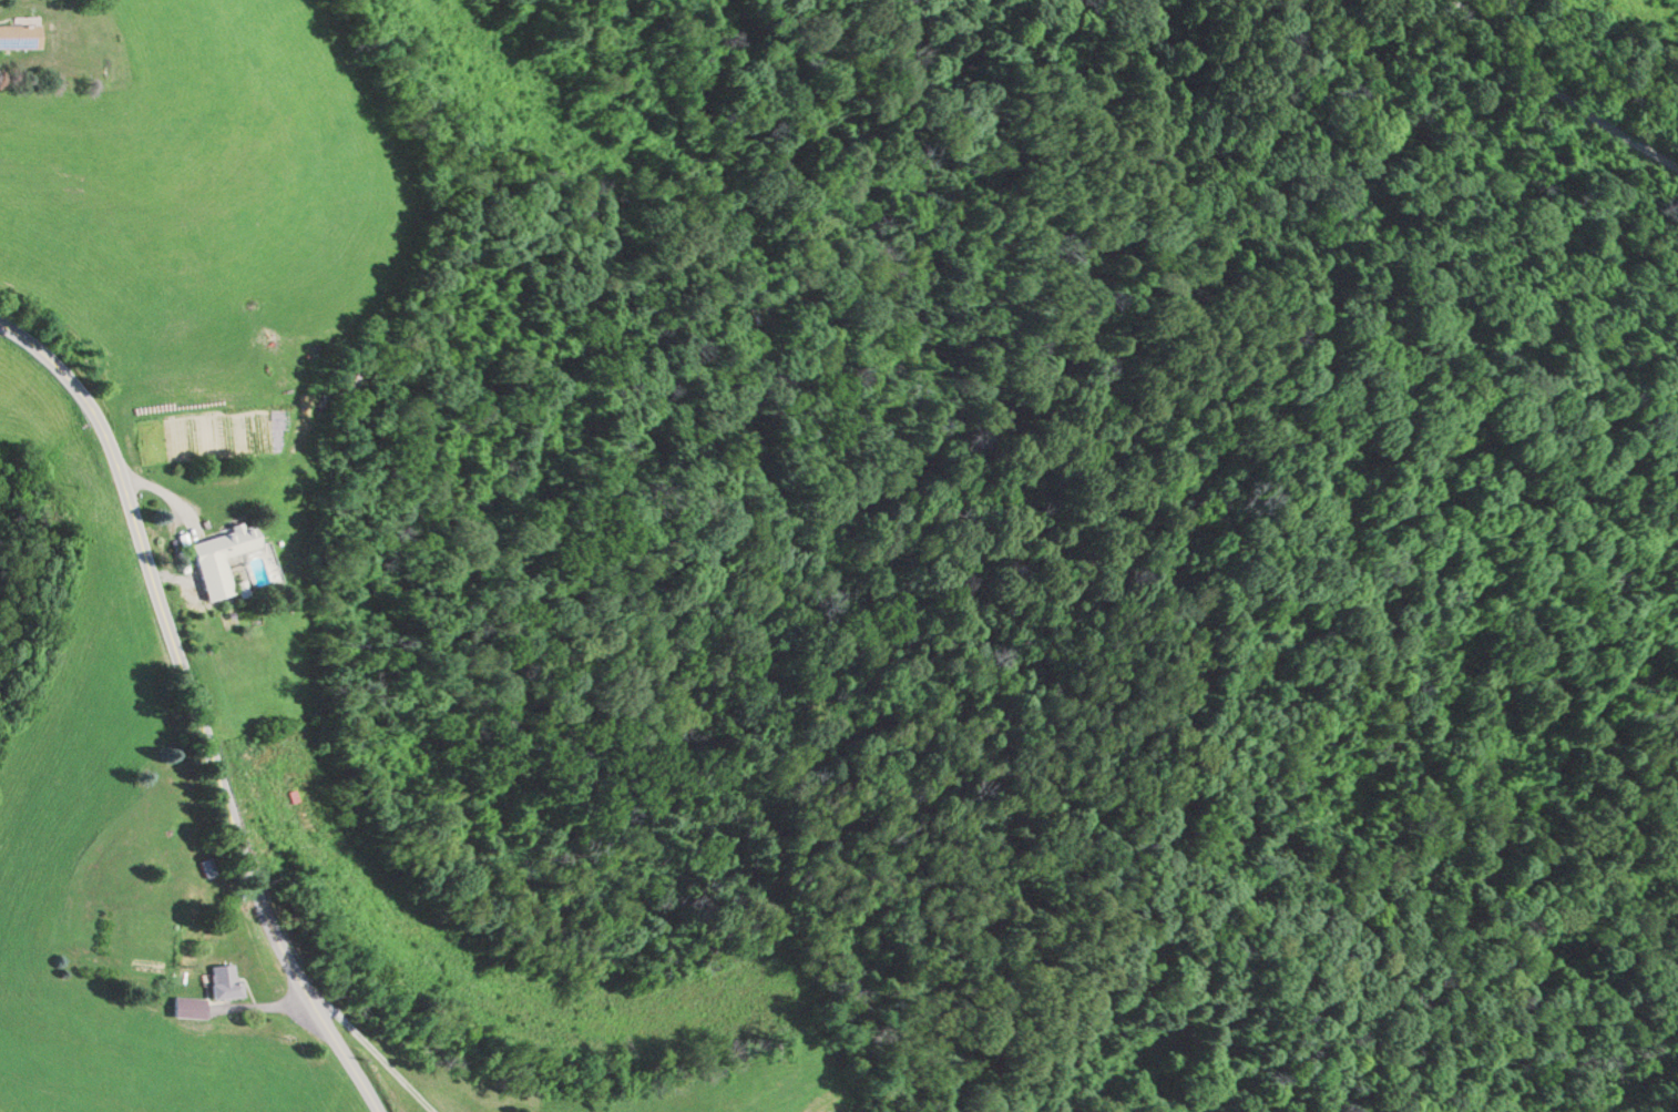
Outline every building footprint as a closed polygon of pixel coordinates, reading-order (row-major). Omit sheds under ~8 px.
[(0,23),(0,48),(39,48),(39,23),(0,23)] [(190,543),(196,565),(259,549),(253,527),(190,543)] [(237,996),(237,964),(210,964),(210,996),(237,996)] [(203,997),(170,996),(170,1016),(203,1016),(203,997)]
